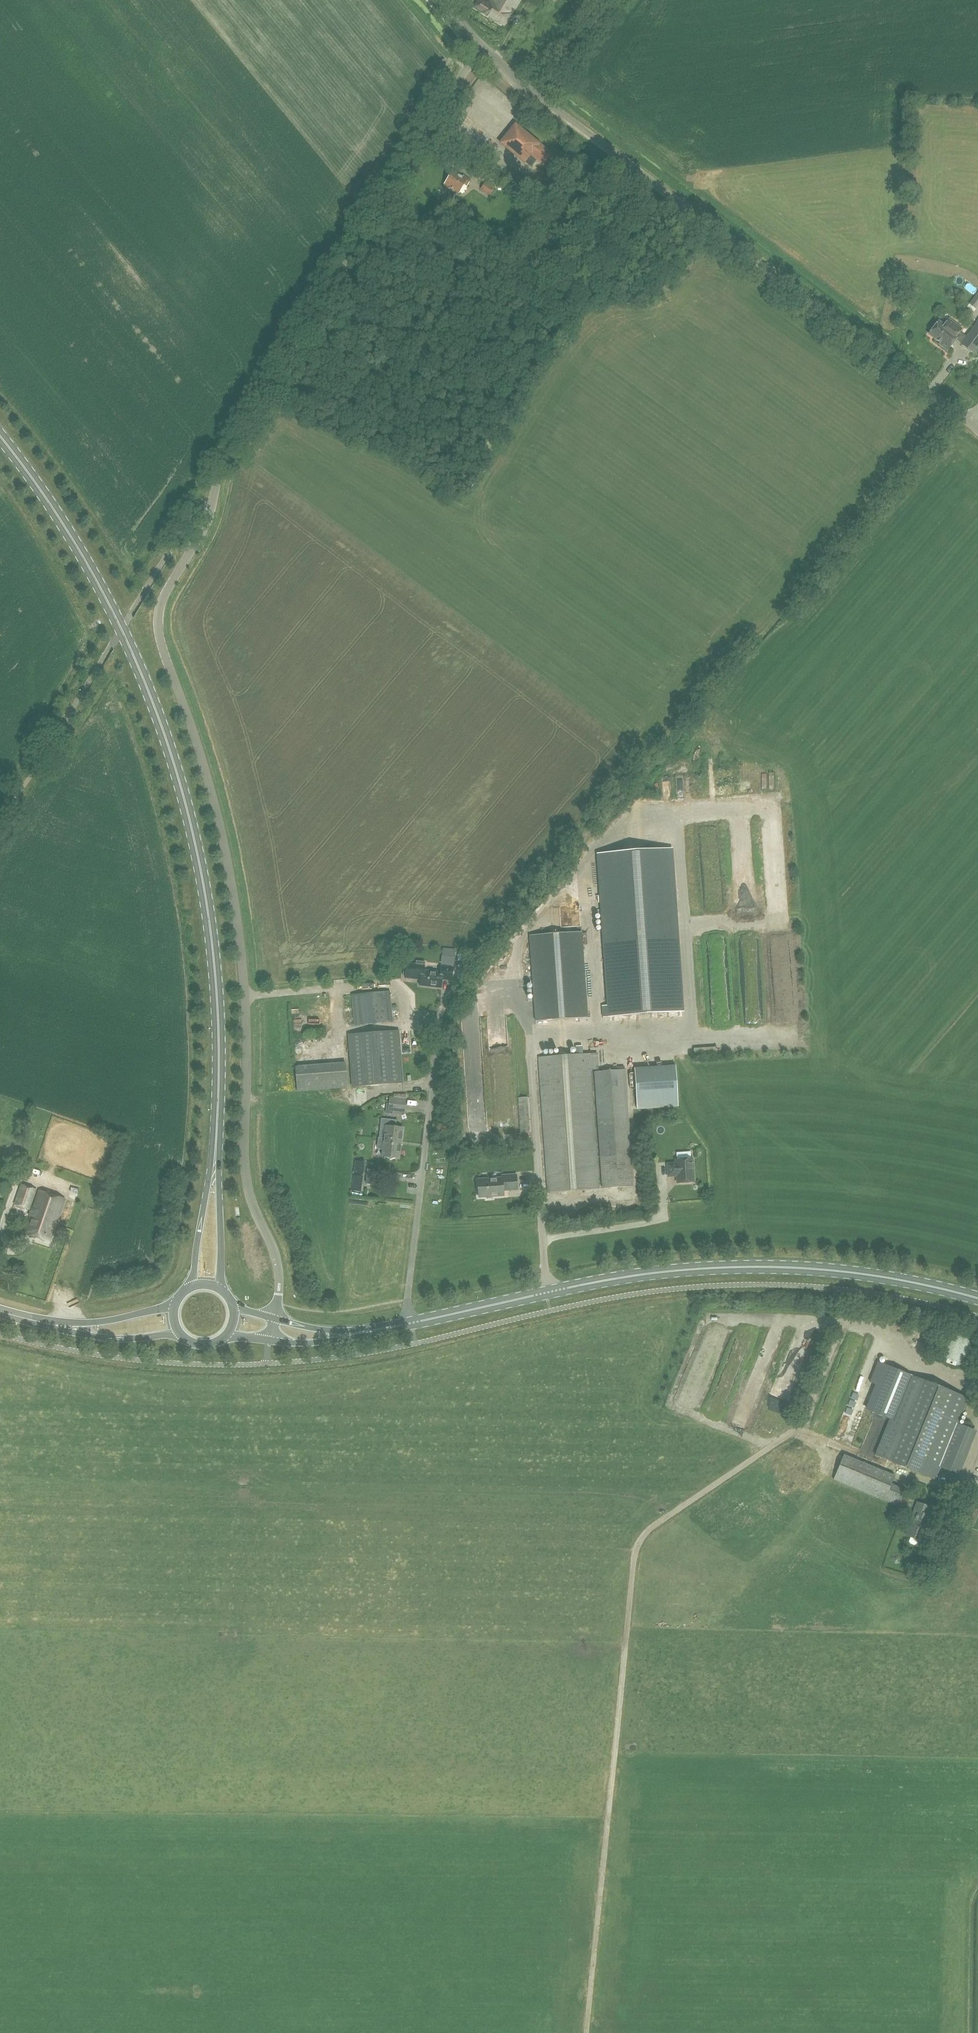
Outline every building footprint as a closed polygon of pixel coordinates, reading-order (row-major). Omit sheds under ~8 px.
[(474,8),(505,26),(520,0),(494,0),(493,2),(490,0),(488,4),(481,0),(478,0),(474,8)] [(530,167),(537,159),(544,166),(553,156),(545,149),(515,124),(501,142),(524,162),(524,161),(530,167)] [(482,182),(487,174),(479,168),(474,177),(482,182)] [(463,177),(453,171),(444,184),(459,193),(465,184),(467,185),(471,180),(464,175),(463,177)] [(493,189),(485,183),(480,189),(489,195),(493,189)] [(939,344),(947,350),(959,335),(945,324),(944,325),(939,321),(938,322),(936,322),(934,325),(934,328),(929,334),(940,343),(939,344)] [(961,344),(974,354),(977,348),(977,321),(961,344)] [(604,1005),(604,1016),(683,1011),(673,848),(601,853),(611,1005),(604,1005)] [(565,925),(577,925),(577,912),(565,912),(565,925)] [(583,930),(530,934),(536,1020),(588,1017),(583,930)] [(425,965),(424,965),(415,964),(415,963),(406,962),(404,978),(420,980),(419,984),(441,987),(442,979),(451,980),(452,967),(441,966),(440,972),(425,970),(425,965)] [(352,994),(355,1025),(392,1022),(389,991),(352,994)] [(348,1034),(352,1086),(403,1083),(399,1030),(348,1034)] [(598,1188),(593,1100),(591,1070),(599,1069),(598,1053),(590,1053),(539,1057),(547,1191),(598,1188)] [(637,1063),(638,1074),(676,1072),(676,1061),(637,1063)] [(297,1091),(347,1087),(346,1063),(295,1067),(297,1091)] [(633,1186),(625,1069),(595,1071),(603,1188),(633,1186)] [(677,1072),(637,1075),(639,1104),(679,1102),(677,1072)] [(405,1112),(406,1100),(406,1099),(406,1094),(394,1093),(393,1097),(390,1097),(388,1110),(405,1112)] [(529,1132),(527,1100),(527,1096),(518,1097),(521,1133),(529,1132)] [(382,1118),(379,1137),(378,1138),(401,1141),(403,1128),(396,1127),(397,1120),(382,1118)] [(399,1158),(401,1141),(378,1138),(377,1148),(383,1149),(382,1156),(387,1156),(390,1159),(394,1157),(399,1158)] [(355,1159),(353,1173),(361,1174),(363,1160),(355,1159)] [(668,1165),(669,1176),(669,1177),(677,1176),(677,1184),(694,1182),(693,1159),(676,1160),(676,1164),(668,1165)] [(378,1185),(380,1171),(368,1169),(366,1183),(378,1185)] [(504,1190),(517,1189),(516,1174),(502,1175),(502,1178),(477,1179),(479,1196),(504,1195),(504,1190)] [(29,1209),(36,1189),(22,1184),(15,1204),(29,1209)] [(65,1199),(40,1191),(25,1233),(50,1242),(65,1199)] [(95,1212),(90,1223),(99,1227),(104,1216),(95,1212)] [(790,1333),(788,1346),(796,1347),(798,1334),(790,1333)] [(965,1337),(958,1334),(954,1335),(951,1335),(947,1337),(943,1342),(941,1347),(941,1352),(943,1357),(945,1360),(949,1363),(954,1365),(959,1365),(965,1363),(970,1357),(971,1351),(971,1346),(969,1341),(965,1337)] [(875,1454),(933,1478),(967,1398),(908,1373),(874,1360),(866,1378),(875,1382),(866,1407),(890,1417),(875,1454)] [(977,1428),(977,1427),(967,1424),(961,1441),(959,1440),(952,1462),(951,1462),(950,1466),(964,1471),(977,1428)] [(834,1479),(885,1501),(895,1476),(844,1455),(834,1479)] [(912,1518),(906,1536),(921,1541),(927,1525),(928,1525),(931,1517),(927,1515),(930,1507),(917,1502),(911,1518),(912,1518)]
